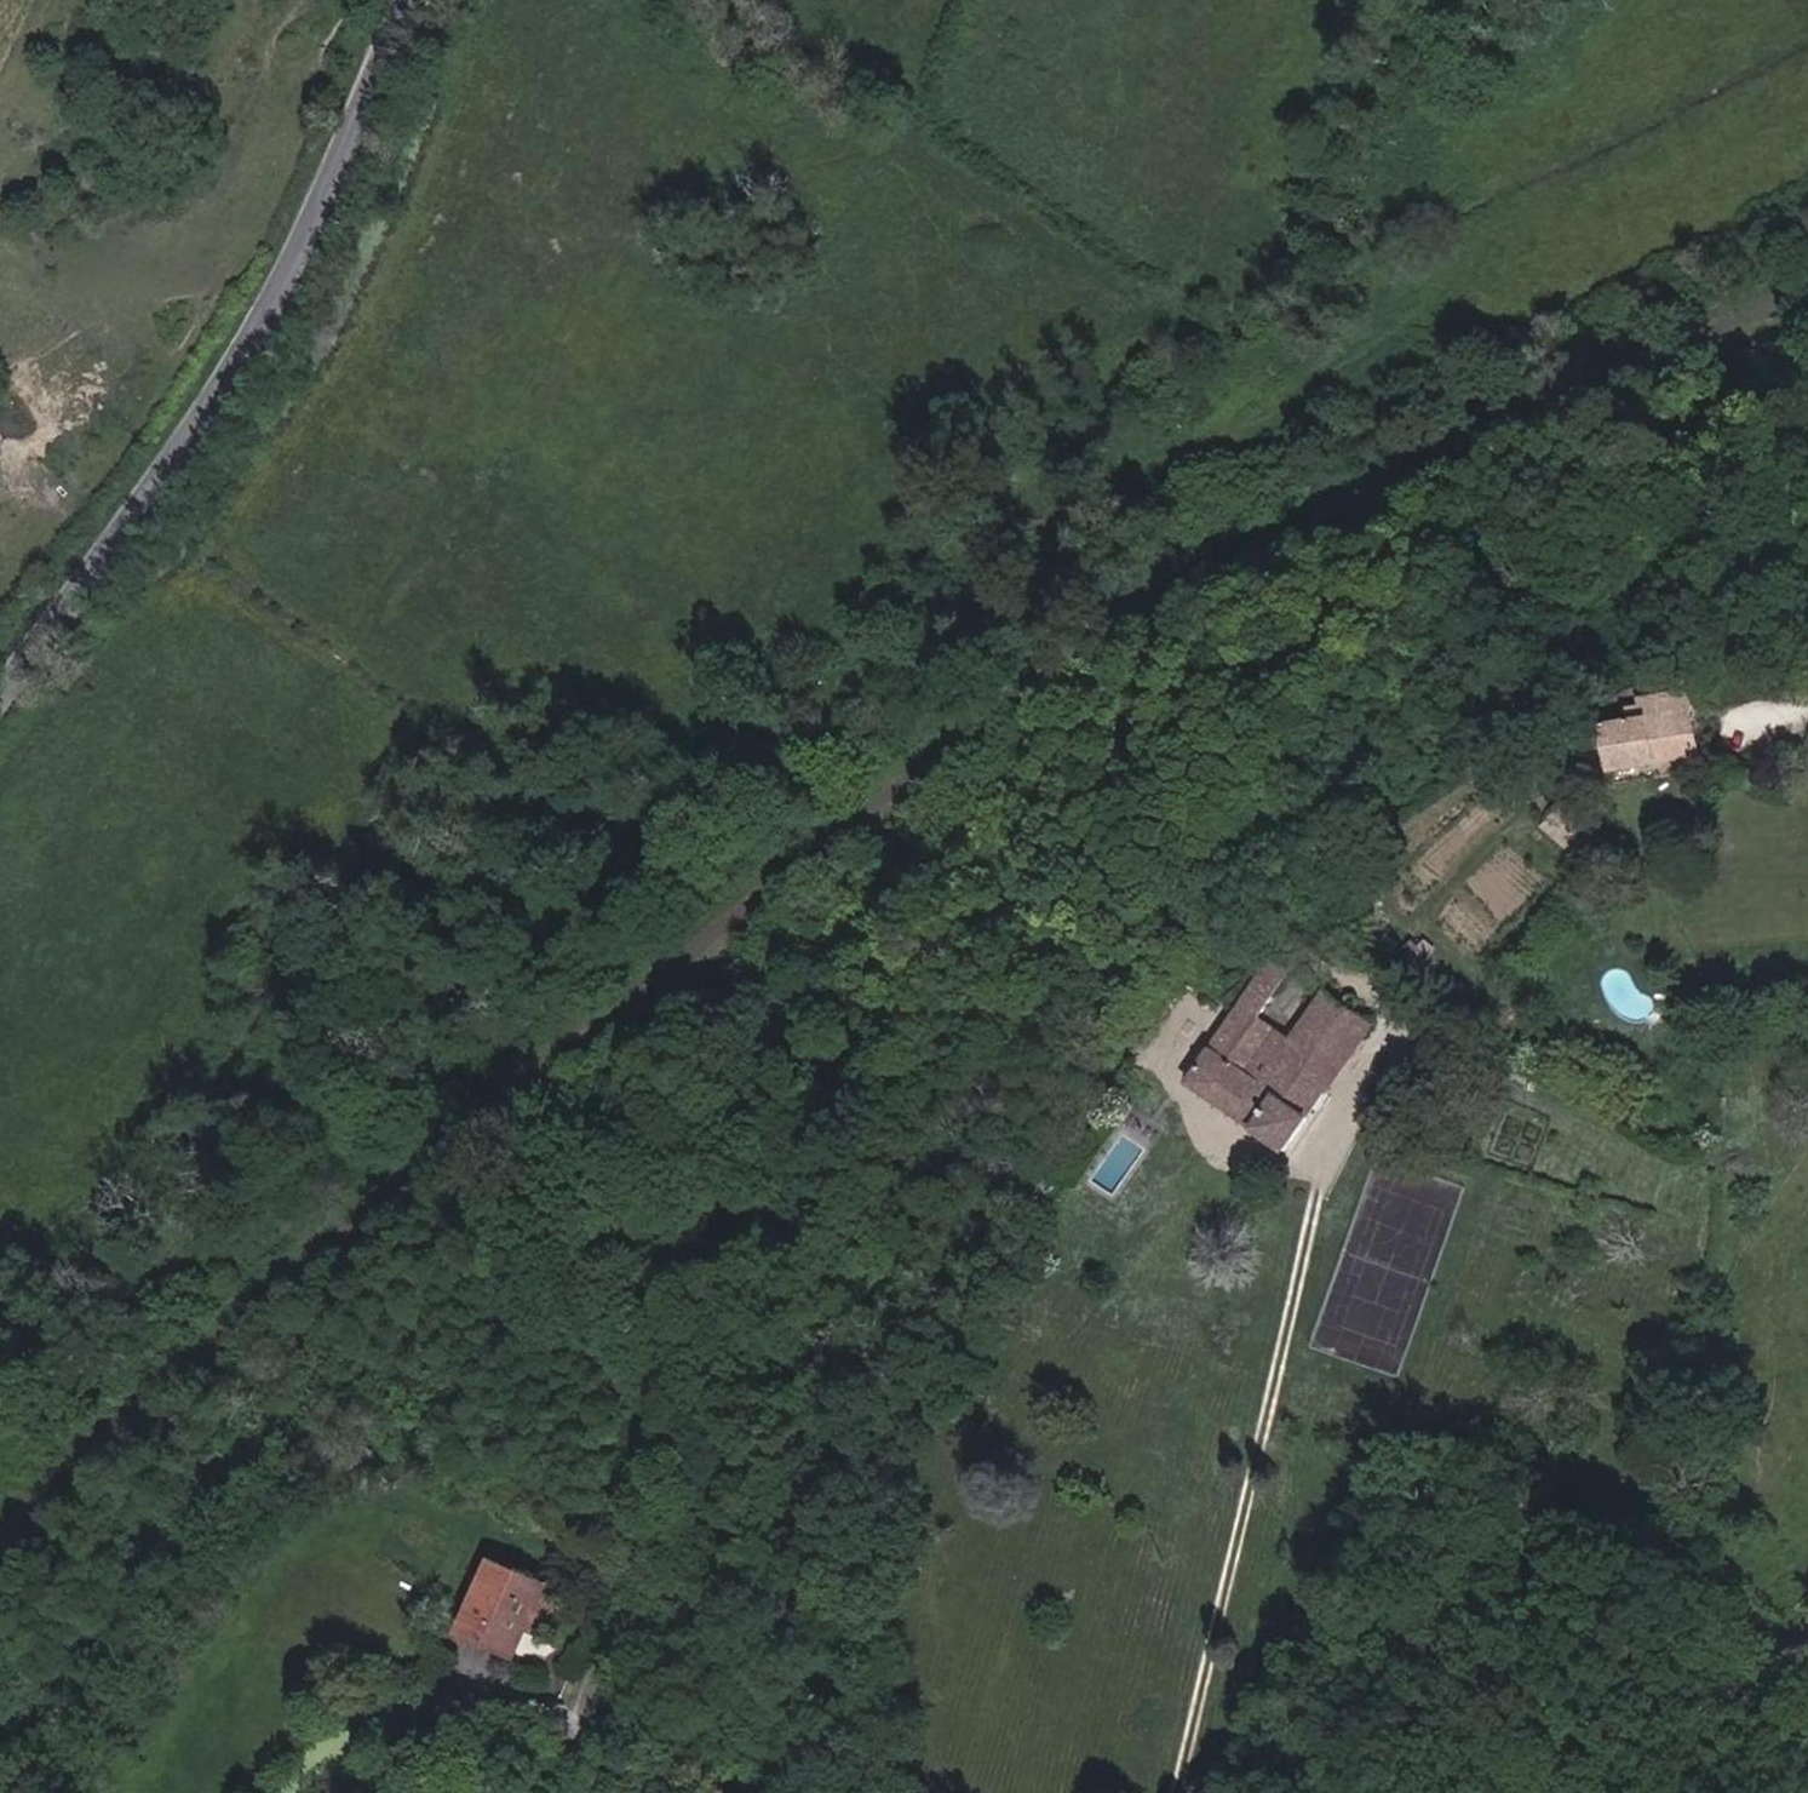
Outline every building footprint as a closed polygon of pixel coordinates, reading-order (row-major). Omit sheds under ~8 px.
[(1692,712),(1612,724),(1618,769),(1698,756),(1692,712)] [(1574,805),(1568,812),(1561,807),(1557,812),(1562,818),(1560,821),(1585,843),(1598,827),(1574,805)] [(1252,1031),(1261,1016),(1295,966),(1278,956),(1196,1080),(1293,1147),(1377,1025),(1348,1004),(1357,992),(1341,981),(1332,993),(1298,1041),(1287,1057),(1252,1031)] [(1298,1041),(1261,1016),(1252,1031),(1287,1057),(1298,1041)] [(457,1637),(502,1656),(515,1629),(528,1634),(548,1588),(492,1562),(457,1637)] [(514,1661),(528,1634),(515,1629),(502,1656),(514,1661)]
